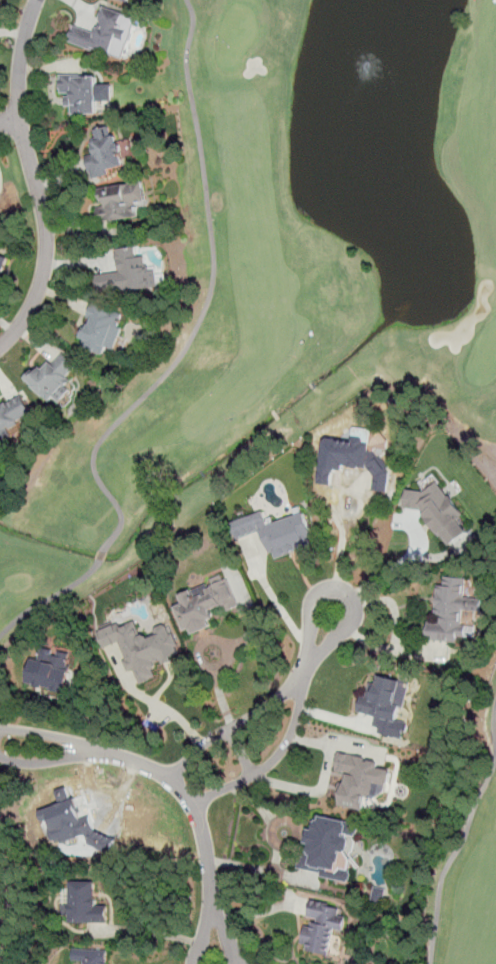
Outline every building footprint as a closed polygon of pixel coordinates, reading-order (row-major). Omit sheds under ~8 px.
[(128,28),(124,42),(116,39),(110,55),(97,50),(96,52),(68,42),(73,27),(96,35),(100,22),(98,21),(103,8),(125,15),(121,25),(128,28)] [(80,75),(80,77),(97,77),(98,114),(72,115),(72,107),(66,107),(66,104),(66,98),(71,97),(71,94),(61,94),(60,76),(80,75)] [(108,127),(111,137),(116,136),(118,144),(121,143),(123,153),(120,154),(123,166),(107,170),(109,175),(92,179),(91,172),(90,173),(86,157),(94,155),(91,144),(94,139),(97,138),(95,131),(108,127)] [(133,194),(134,202),(136,202),(139,217),(99,224),(96,208),(107,206),(106,202),(102,203),(100,189),(131,184),(135,187),(135,190),(133,194)] [(136,247),(138,258),(146,257),(148,272),(156,271),(158,288),(120,293),(120,290),(99,293),(98,285),(97,285),(96,276),(121,273),(119,263),(117,263),(116,253),(117,253),(117,250),(136,247)] [(9,258),(0,281),(0,255),(9,258)] [(121,329),(118,338),(111,336),(104,355),(82,347),(85,340),(83,339),(87,329),(89,330),(92,321),(88,319),(93,304),(123,315),(118,328),(121,329)] [(65,356),(79,368),(68,379),(73,384),(68,389),(73,393),(62,404),(57,400),(53,405),(29,383),(37,375),(39,377),(44,371),(47,373),(54,366),(55,368),(65,356)] [(11,435),(0,442),(0,409),(21,396),(32,415),(8,429),(11,435)] [(359,440),(361,443),(368,443),(370,448),(390,473),(388,492),(373,491),(374,477),(367,468),(360,468),(360,469),(349,467),(349,466),(344,466),(343,471),(336,470),(336,473),(320,472),(323,452),(326,449),(326,445),(339,447),(339,443),(343,440),(353,441),(355,440),(359,440)] [(444,491),(447,496),(448,496),(463,516),(459,520),(468,533),(454,543),(451,539),(447,542),(443,536),(441,537),(423,513),(424,512),(423,510),(405,508),(406,490),(425,492),(425,489),(444,491)] [(269,526),(304,514),(313,538),(309,539),(312,547),(275,560),(273,553),(271,554),(264,535),(260,536),(259,532),(237,539),(232,523),(264,512),(269,526)] [(225,574),(227,579),(230,578),(241,605),(231,609),(229,604),(224,607),(223,604),(216,607),(219,615),(214,617),(217,623),(198,631),(195,625),(190,628),(180,604),(188,600),(185,592),(215,580),(214,578),(225,574)] [(465,581),(464,597),(469,597),(467,611),(464,611),(462,625),(465,625),(464,638),(458,638),(458,644),(426,641),(428,622),(439,623),(440,615),(436,615),(437,607),(435,607),(437,586),(442,586),(443,579),(465,581)] [(138,618),(145,634),(166,624),(181,654),(159,665),(161,669),(156,671),(159,677),(142,685),(135,671),(129,674),(124,663),(126,662),(118,645),(107,651),(99,636),(138,618)] [(52,650),(70,654),(66,670),(70,671),(65,695),(49,691),(50,689),(43,688),(43,689),(35,687),(35,686),(27,684),(32,660),(39,662),(42,650),(51,652),(52,650)] [(378,676),(401,682),(401,683),(404,684),(402,693),(400,692),(398,698),(405,699),(403,707),(400,707),(396,722),(357,712),(361,697),(366,698),(370,683),(375,685),(377,679),(378,679),(378,676)] [(390,784),(388,785),(386,793),(375,800),(367,798),(364,811),(340,806),(347,775),(336,772),(338,763),(336,763),(338,752),(375,761),(378,766),(378,768),(389,771),(392,775),(390,784)] [(80,810),(78,811),(82,820),(90,817),(95,833),(61,845),(59,840),(55,841),(52,840),(50,834),(51,831),(56,830),(52,820),(44,823),(40,812),(53,807),(52,805),(64,801),(64,803),(76,799),(80,810)] [(327,814),(363,822),(362,825),(364,826),(363,832),(361,833),(360,835),(355,834),(358,838),(356,848),(352,850),(356,857),(354,869),(355,869),(355,871),(356,873),(355,878),(353,879),(352,881),(324,875),(325,872),(301,867),(305,850),(314,852),(316,842),(312,841),(315,827),(320,828),(322,819),(323,819),(324,817),(326,818),(327,814)] [(95,883),(95,891),(96,891),(96,906),(108,906),(108,924),(70,923),(70,916),(61,916),(61,905),(70,905),(70,883),(95,883)] [(346,917),(343,932),(334,930),(328,957),(306,952),(307,944),(302,943),(306,926),(311,928),(312,922),(316,923),(317,919),(307,917),(310,902),(340,909),(338,915),(346,917)] [(112,963),(85,963),(85,961),(74,960),(75,948),(110,951),(109,963),(112,963)]
